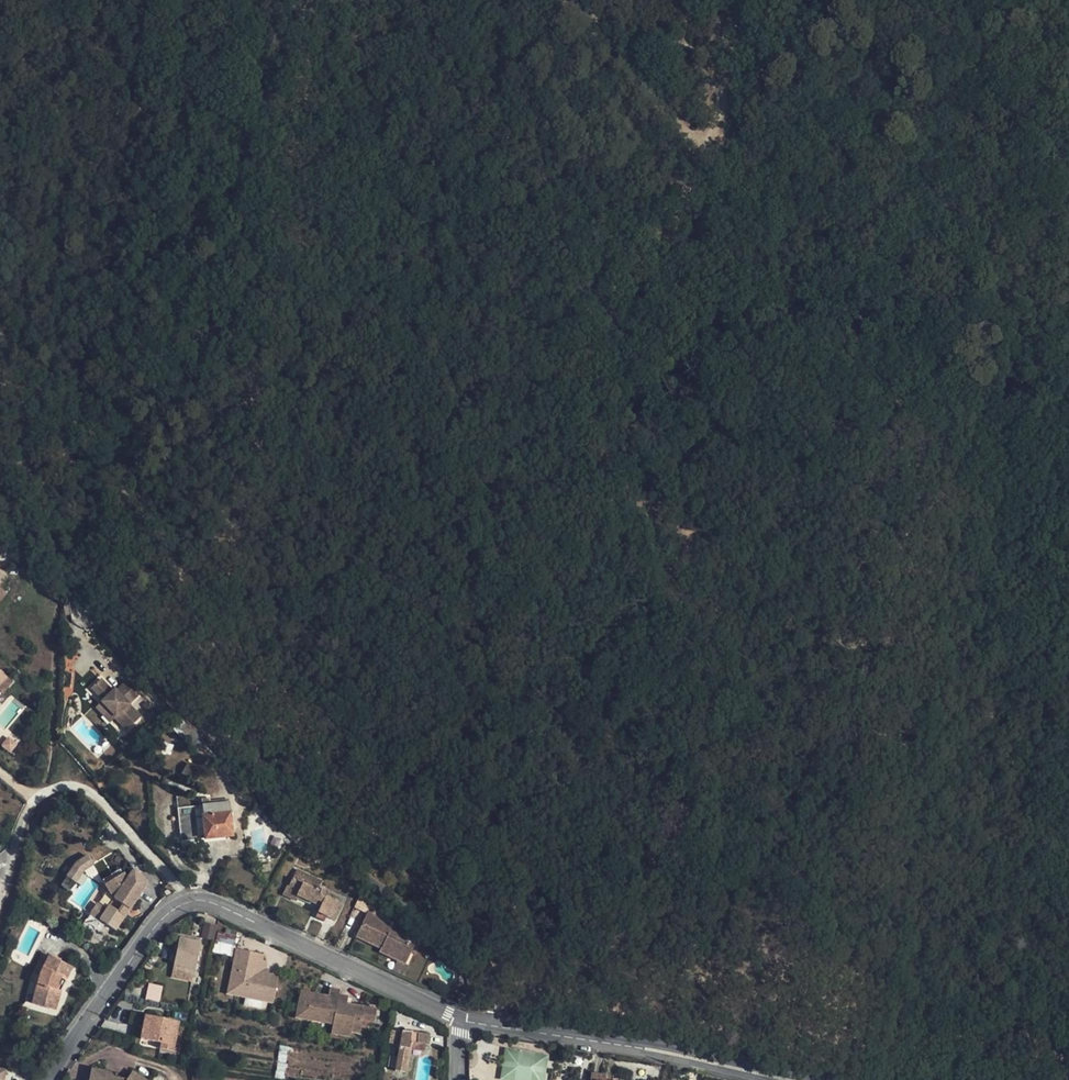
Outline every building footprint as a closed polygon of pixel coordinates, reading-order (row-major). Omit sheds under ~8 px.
[(12,678),(0,668),(0,687),(2,689),(3,690),(12,678)] [(139,697),(127,685),(117,694),(115,692),(112,695),(100,682),(90,691),(103,704),(101,706),(115,720),(114,721),(126,733),(141,719),(129,707),(139,697)] [(101,706),(95,711),(109,726),(114,721),(115,720),(101,706)] [(205,814),(228,812),(228,804),(205,806),(205,814)] [(228,812),(205,814),(208,839),(230,836),(228,812)] [(79,863),(69,876),(78,882),(87,870),(97,864),(92,855),(80,862),(79,863)] [(299,897),(321,909),(319,914),(327,918),(331,920),(340,903),(327,896),(319,889),(323,881),(299,868),(289,887),(298,892),(296,896),(299,897)] [(124,871),(105,881),(115,900),(125,907),(120,913),(110,906),(107,911),(98,904),(91,913),(115,931),(149,886),(139,875),(138,875),(138,874),(137,874),(136,874),(135,875),(130,882),(124,871)] [(298,892),(289,887),(285,895),(287,897),(296,901),(299,897),(296,896),(298,892)] [(340,903),(331,920),(337,923),(339,920),(346,906),(340,903)] [(369,913),(358,937),(380,947),(377,952),(396,960),(404,964),(412,946),(400,941),(401,938),(369,913)] [(327,918),(319,914),(316,918),(321,920),(325,923),(327,918)] [(202,937),(214,939),(216,925),(204,923),(202,937)] [(179,938),(171,978),(193,982),(200,943),(179,938)] [(231,955),(233,944),(216,941),(213,952),(231,955)] [(233,948),(228,995),(245,997),(244,1005),(261,1007),(262,1002),(275,1004),(279,973),(264,971),(266,952),(233,948)] [(43,963),(48,954),(41,951),(37,960),(43,963)] [(72,966),(48,954),(43,963),(37,960),(31,973),(38,974),(29,1004),(45,1008),(47,1002),(56,1004),(60,991),(54,989),(58,980),(64,983),(72,966)] [(229,959),(216,955),(210,983),(223,986),(229,959)] [(404,964),(396,960),(391,969),(403,975),(407,966),(404,964)] [(29,1004),(38,974),(31,973),(23,1002),(29,1004)] [(54,989),(60,991),(64,983),(58,980),(54,989)] [(148,983),(146,999),(160,1001),(162,985),(148,983)] [(325,1001),(302,997),(300,1010),(308,1011),(306,1023),(334,1027),(342,1028),(342,1032),(352,1034),(361,1035),(363,1023),(374,1024),(377,1012),(352,1008),(352,1010),(348,1010),(348,1007),(349,999),(340,998),(341,993),(331,991),(329,1001),(329,1004),(325,1003),(325,1001)] [(460,994),(457,1001),(464,1005),(468,998),(460,994)] [(45,1008),(54,1011),(56,1004),(47,1002),(45,1008)] [(308,1011),(300,1010),(299,1022),(306,1023),(308,1011)] [(182,1023),(150,1017),(147,1028),(153,1029),(150,1041),(165,1044),(164,1050),(176,1053),(182,1023)] [(342,1028),(334,1027),(332,1036),(351,1038),(352,1034),(342,1032),(342,1028)] [(145,1040),(150,1041),(153,1029),(147,1028),(145,1040)] [(399,1046),(401,1031),(391,1030),(389,1044),(399,1046)] [(430,1034),(401,1031),(399,1046),(397,1057),(389,1055),(388,1068),(395,1069),(395,1071),(408,1073),(412,1050),(410,1050),(411,1043),(427,1045),(429,1045),(430,1034)] [(411,1043),(410,1050),(412,1050),(426,1052),(427,1045),(411,1043)] [(282,1045),(277,1078),(290,1079),(374,1079),(377,1058),(282,1045)] [(500,1079),(545,1079),(547,1061),(550,1061),(551,1051),(499,1047),(498,1066),(502,1066),(500,1079)] [(89,1079),(145,1079),(131,1070),(125,1079),(112,1076),(105,1075),(106,1072),(91,1069),(89,1079)] [(591,1079),(608,1079),(606,1079),(606,1074),(592,1072),(591,1079)]
